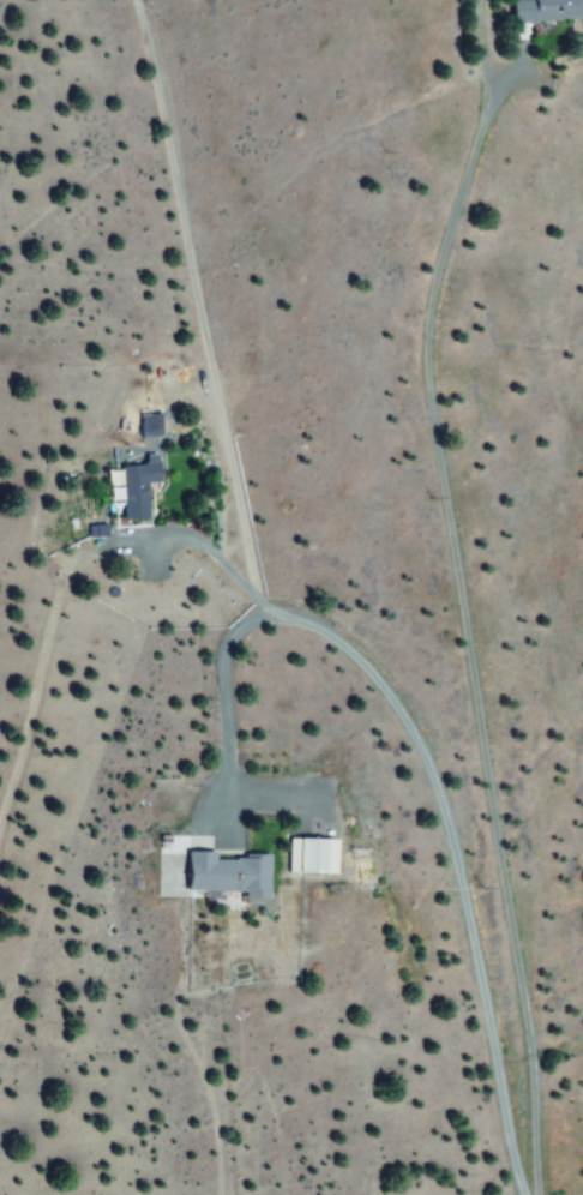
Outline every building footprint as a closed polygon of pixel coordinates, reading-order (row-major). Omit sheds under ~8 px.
[(574,0),(510,0),(511,22),(575,21),(574,0)] [(145,485),(159,484),(158,463),(120,465),(123,520),(147,519),(145,485)] [(334,874),(334,839),(295,839),(295,874),(334,874)] [(268,853),(186,852),(186,894),(267,895),(268,853)]
